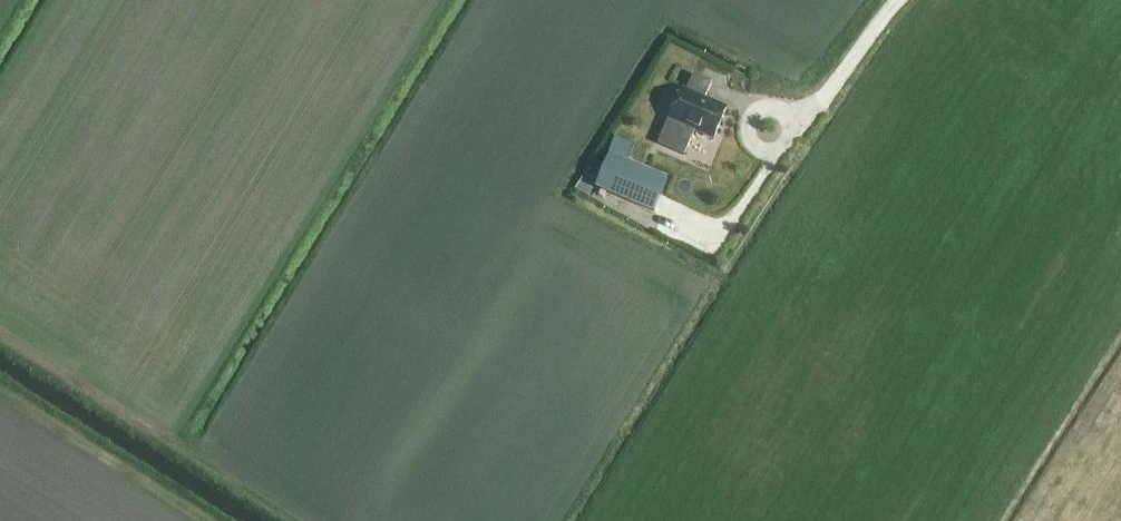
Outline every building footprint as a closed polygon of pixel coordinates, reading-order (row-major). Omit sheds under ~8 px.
[(671,122),(661,147),(685,157),(695,132),(715,140),(727,112),(705,102),(713,84),(696,77),(688,94),(684,93),(671,122)] [(618,140),(597,189),(654,213),(668,180),(629,163),(636,148),(618,140)]
